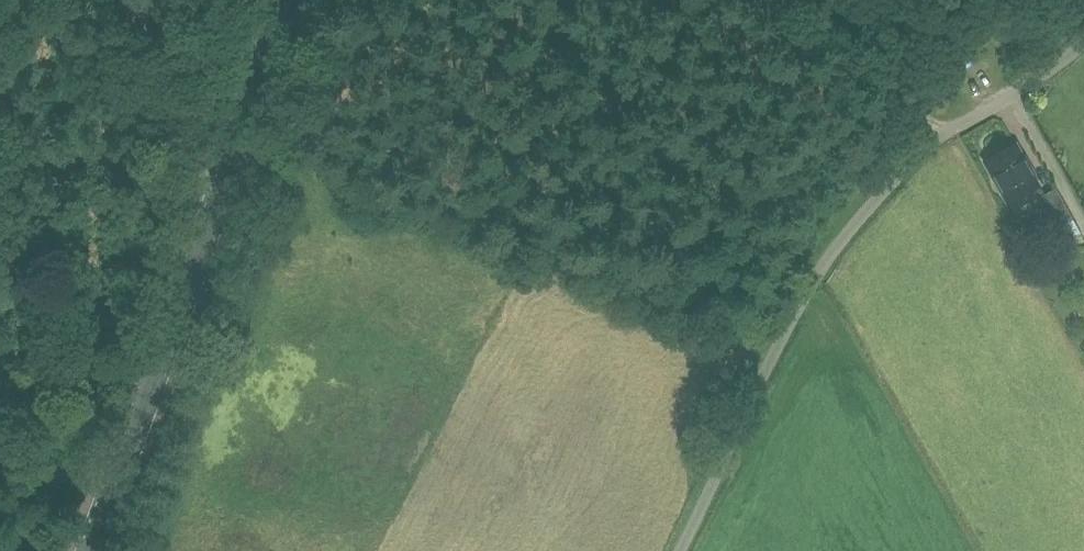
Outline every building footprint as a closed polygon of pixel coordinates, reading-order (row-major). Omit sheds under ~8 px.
[(1039,186),(1015,142),(981,160),(1005,203),(1039,186)] [(1057,230),(1073,221),(1055,189),(1040,198),(1057,230)]
